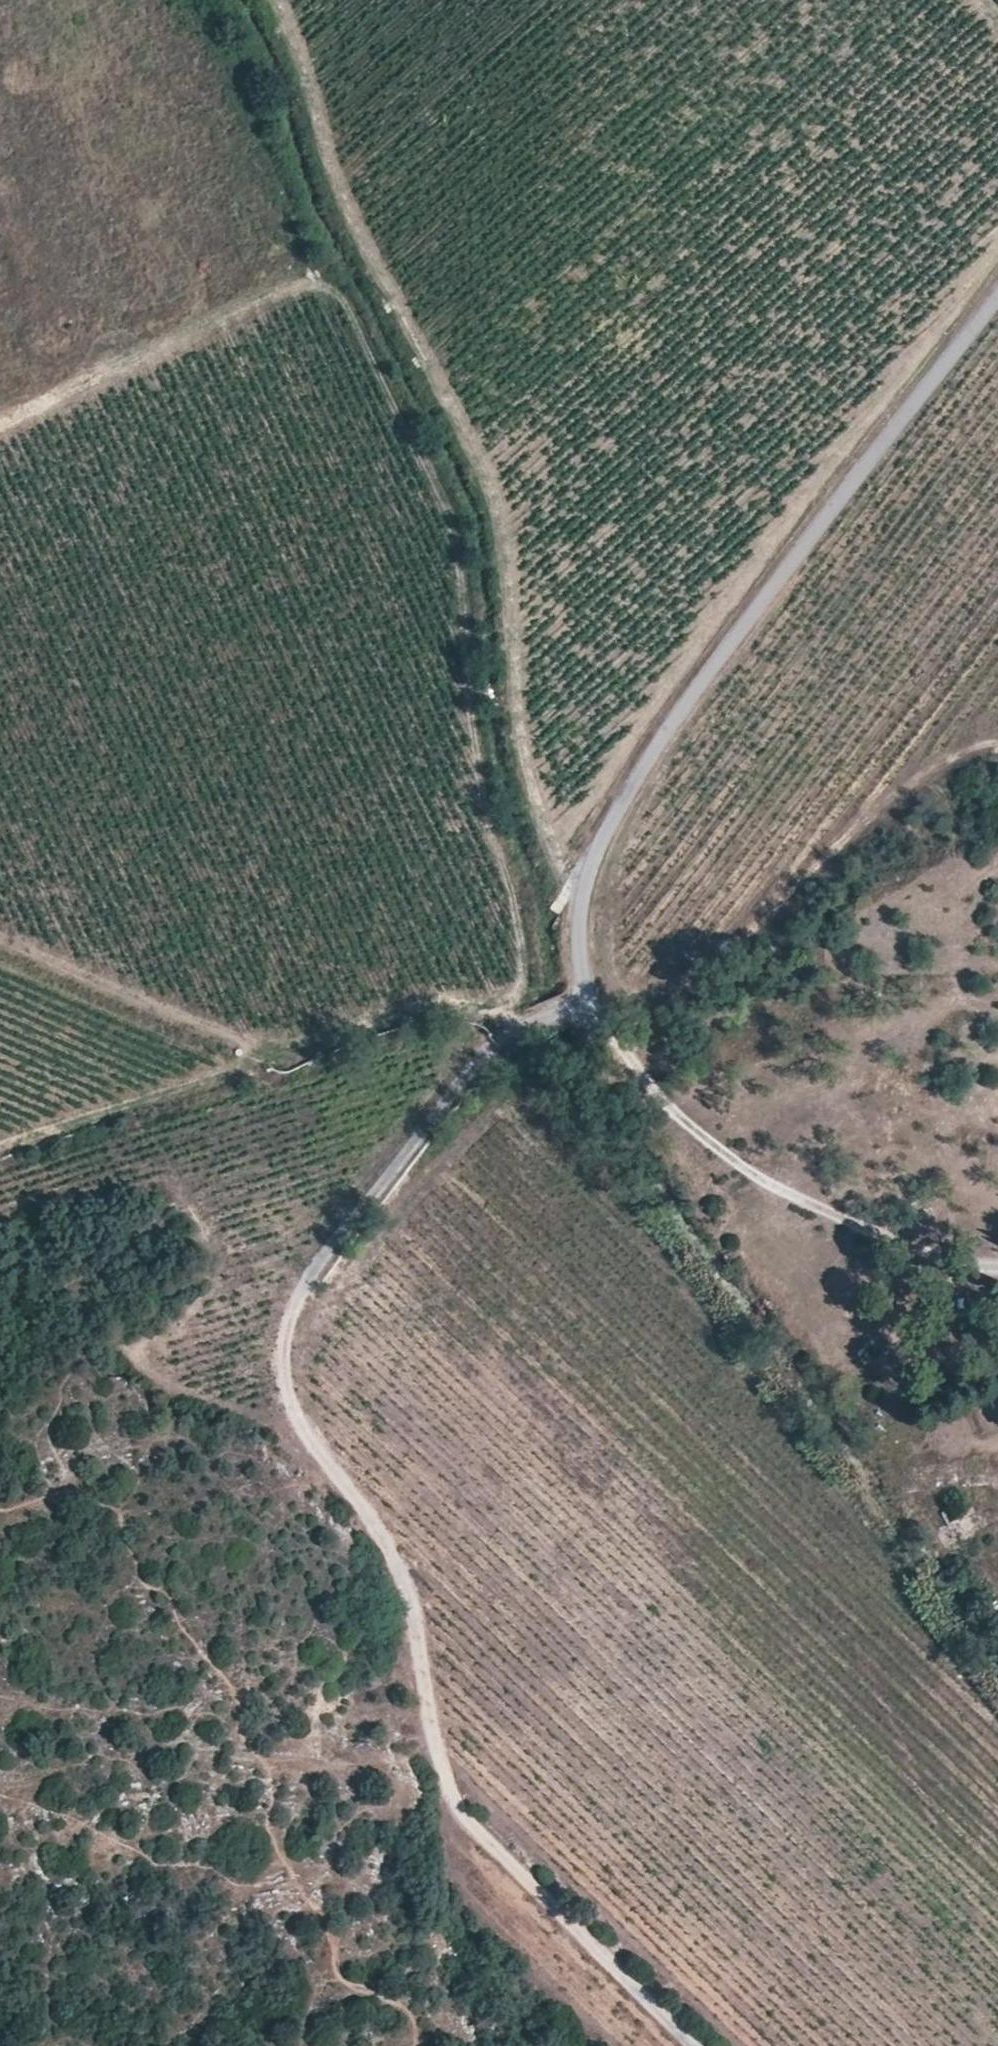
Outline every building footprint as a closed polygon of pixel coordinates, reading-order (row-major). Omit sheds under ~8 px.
[(951,1504),(941,1511),(948,1523),(959,1516),(951,1504)]
